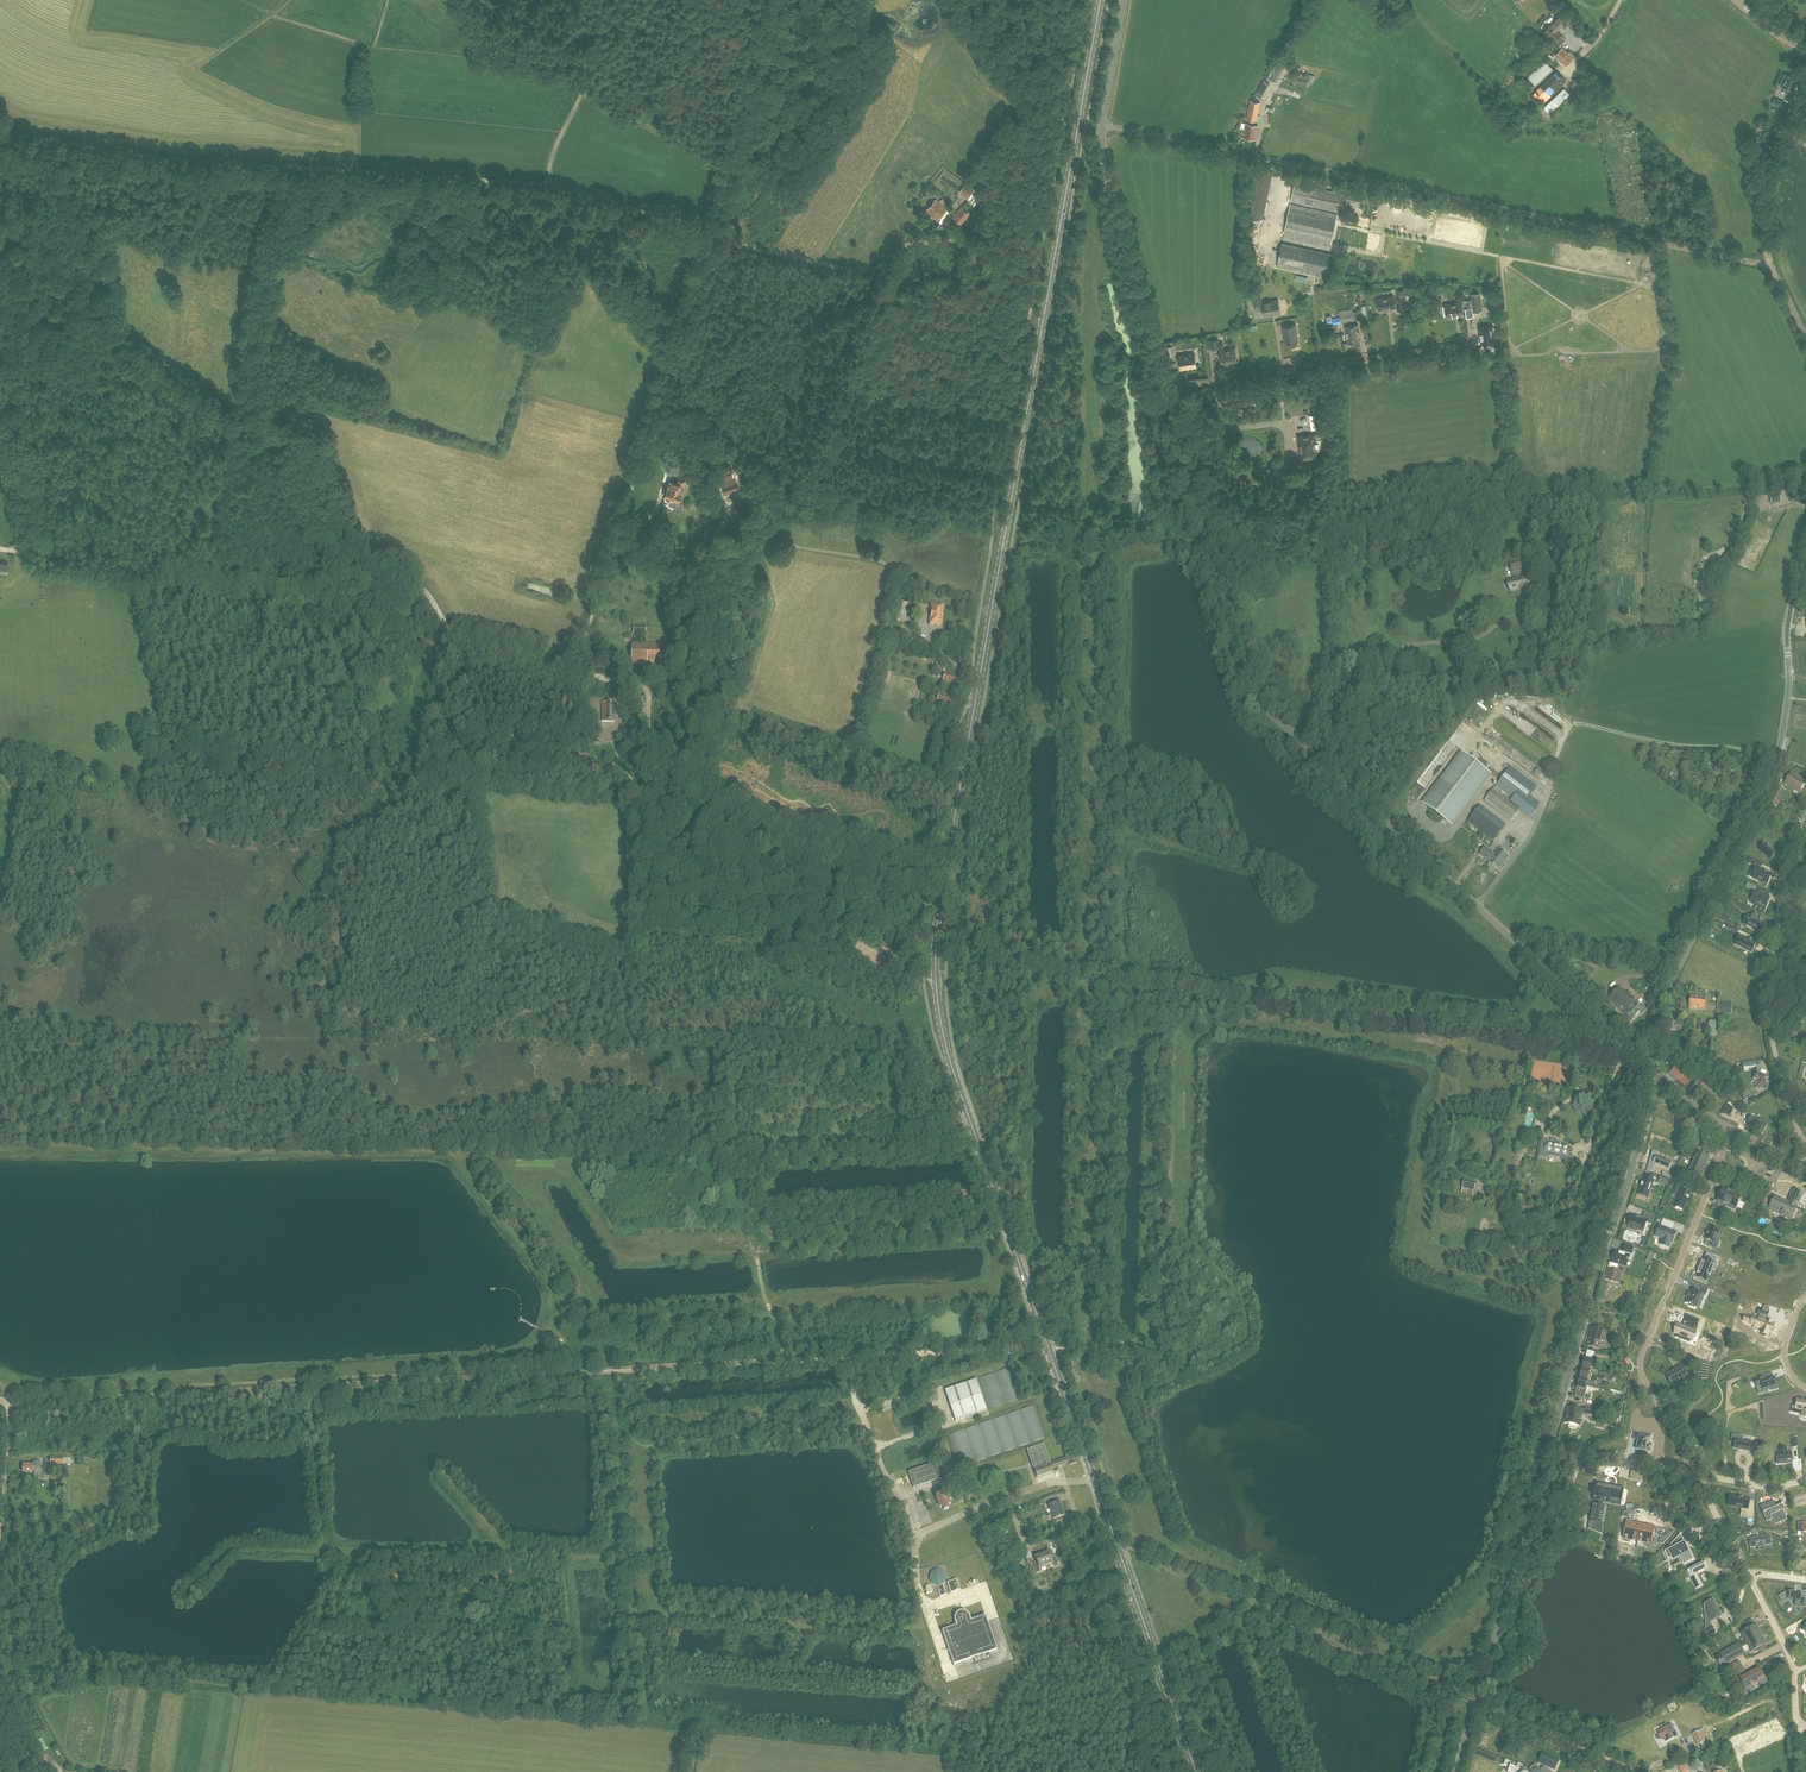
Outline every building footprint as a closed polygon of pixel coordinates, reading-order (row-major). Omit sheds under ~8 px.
[(1544,32),(1560,46),(1566,40),(1556,31),(1561,26),(1563,28),(1567,23),(1559,16),(1544,32)] [(1579,27),(1573,22),(1570,25),(1576,31),(1579,27)] [(1562,47),(1558,51),(1554,55),(1566,66),(1575,56),(1569,51),(1568,53),(1562,47)] [(1534,62),(1541,53),(1538,50),(1530,59),(1534,62)] [(1267,78),(1277,83),(1285,66),(1275,61),(1267,78)] [(1520,75),(1524,77),(1529,71),(1525,68),(1520,75)] [(1535,91),(1535,92),(1533,94),(1537,99),(1540,96),(1545,102),(1566,81),(1557,71),(1535,91)] [(1791,90),(1793,83),(1795,79),(1784,74),(1780,85),(1782,87),(1781,89),(1788,92),(1789,90),(1791,90)] [(1261,98),(1270,82),(1265,79),(1255,95),(1261,98)] [(1579,81),(1574,82),(1574,84),(1571,85),(1572,90),(1580,88),(1579,81)] [(1246,119),(1257,122),(1261,103),(1250,100),(1246,119)] [(1776,105),(1783,108),(1785,103),(1779,100),(1776,105)] [(1243,136),(1255,139),(1258,126),(1246,123),(1245,129),(1243,129),(1242,133),(1244,134),(1243,136)] [(1758,136),(1755,141),(1762,144),(1764,139),(1758,136)] [(1753,143),(1749,153),(1759,157),(1763,148),(1753,143)] [(1291,202),(1344,213),(1348,195),(1295,183),(1291,202)] [(947,209),(944,206),(936,199),(926,210),(937,220),(947,209)] [(1330,246),(1337,214),(1291,204),(1284,236),(1330,246)] [(968,211),(967,213),(961,208),(953,217),(961,224),(969,215),(971,213),(968,211)] [(1281,243),(1276,267),(1330,278),(1334,255),(1281,243)] [(1295,280),(1306,283),(1308,277),(1296,275),(1295,280)] [(1397,290),(1399,300),(1406,299),(1404,289),(1397,290)] [(1480,292),(1471,294),(1474,312),(1483,311),(1480,292)] [(1393,295),(1376,298),(1378,312),(1396,309),(1393,295)] [(1474,318),(1471,298),(1463,299),(1463,302),(1467,302),(1468,309),(1465,309),(1466,319),(1474,318)] [(1264,315),(1280,313),(1280,309),(1278,300),(1262,303),(1261,299),(1253,300),(1255,311),(1263,310),(1264,315)] [(1445,304),(1447,318),(1455,317),(1464,316),(1462,301),(1445,304)] [(1355,321),(1363,319),(1362,311),(1354,312),(1355,321)] [(1296,324),(1282,327),(1285,344),(1299,342),(1296,324)] [(1322,326),(1323,335),(1330,334),(1329,324),(1322,326)] [(1347,343),(1361,341),(1358,324),(1345,326),(1347,343)] [(1493,326),(1479,328),(1481,345),(1483,345),(1493,343),(1495,343),(1494,337),(1493,327),(1493,326)] [(1219,339),(1210,341),(1211,349),(1211,350),(1220,348),(1219,339)] [(1166,355),(1176,354),(1174,345),(1165,346),(1166,355)] [(1219,350),(1221,364),(1237,361),(1235,347),(1219,350)] [(1180,370),(1185,370),(1197,368),(1195,352),(1178,355),(1180,370)] [(1260,395),(1246,397),(1246,398),(1247,405),(1257,404),(1262,403),(1260,395)] [(1186,403),(1180,405),(1182,412),(1188,410),(1186,403)] [(1299,449),(1300,451),(1301,460),(1317,458),(1316,449),(1323,449),(1322,438),(1321,438),(1321,433),(1314,434),(1302,435),(1298,436),(1299,449)] [(733,478),(722,482),(723,485),(722,485),(724,493),(738,489),(735,481),(734,481),(733,478)] [(685,482),(679,480),(678,484),(670,481),(665,497),(667,497),(666,499),(671,500),(669,505),(676,507),(675,512),(680,514),(683,504),(679,503),(679,502),(678,502),(685,482)] [(1779,494),(1770,496),(1772,503),(1781,501),(1779,494)] [(1719,562),(1713,559),(1707,573),(1713,576),(1719,562)] [(1509,563),(1512,576),(1527,573),(1524,560),(1509,563)] [(8,573),(8,564),(0,563),(0,572),(8,573)] [(1513,576),(1513,579),(1514,581),(1509,582),(1511,591),(1528,588),(1526,578),(1520,580),(1519,578),(1519,575),(1513,576)] [(1709,592),(1714,581),(1709,579),(1705,590),(1709,592)] [(931,611),(932,611),(931,618),(930,618),(929,624),(942,625),(944,605),(931,604),(931,611)] [(633,633),(646,634),(646,626),(633,625),(633,633)] [(632,664),(647,664),(647,660),(668,661),(669,646),(633,644),(632,664)] [(610,652),(593,659),(598,670),(614,663),(610,652)] [(942,683),(956,687),(959,676),(945,672),(942,683)] [(954,695),(940,691),(936,704),(950,708),(954,695)] [(602,703),(602,722),(615,722),(615,703),(602,703)] [(601,726),(592,726),(592,740),(601,740),(601,726)] [(1491,774),(1461,752),(1422,803),(1451,825),(1491,774)] [(1529,818),(1540,804),(1529,796),(1537,786),(1511,766),(1496,786),(1513,799),(1511,800),(1495,788),(1484,801),(1510,821),(1518,809),(1529,818)] [(1799,793),(1805,781),(1791,772),(1784,784),(1799,793)] [(1768,802),(1777,807),(1786,790),(1777,786),(1768,802)] [(1494,841),(1505,827),(1502,824),(1496,832),(1486,824),(1480,831),(1494,841)] [(1762,852),(1767,857),(1770,860),(1775,854),(1772,852),(1773,850),(1772,849),(1770,847),(1771,846),(1766,842),(1761,848),(1759,850),(1762,852)] [(1488,862),(1491,864),(1497,856),(1494,853),(1494,854),(1486,847),(1480,854),(1488,861),(1487,862),(1488,862)] [(1497,856),(1491,864),(1498,870),(1509,856),(1499,848),(1494,853),(1497,856)] [(1750,858),(1748,862),(1754,864),(1759,867),(1758,868),(1753,878),(1767,884),(1766,887),(1770,879),(1772,874),(1772,875),(1759,869),(1760,867),(1761,867),(1763,863),(1750,858)] [(1756,886),(1747,882),(1746,887),(1755,891),(1756,886)] [(1763,895),(1764,892),(1758,889),(1757,893),(1755,892),(1753,897),(1754,898),(1753,901),(1765,907),(1768,901),(1770,898),(1768,897),(1768,898),(1767,897),(1763,895)] [(1750,916),(1746,925),(1753,928),(1753,929),(1753,928),(1757,930),(1756,930),(1757,930),(1761,932),(1763,928),(1764,928),(1765,924),(1765,923),(1763,922),(1763,921),(1762,921),(1762,922),(1761,921),(1760,920),(1760,921),(1759,920),(1760,917),(1753,914),(1751,917),(1750,916)] [(1741,942),(1740,946),(1752,952),(1755,945),(1756,942),(1754,942),(1753,941),(1753,940),(1752,941),(1750,940),(1750,939),(1750,940),(1740,935),(1737,940),(1741,942)] [(1609,1000),(1618,1008),(1626,1016),(1624,1019),(1629,1024),(1643,1009),(1641,1007),(1642,1005),(1637,1000),(1635,1002),(1620,988),(1609,1000)] [(1704,1010),(1706,998),(1691,995),(1689,1007),(1704,1010)] [(1717,1012),(1731,1014),(1733,1004),(1718,1002),(1717,1012)] [(1709,1022),(1699,1020),(1697,1030),(1708,1032),(1708,1036),(1715,1037),(1717,1020),(1709,1019),(1709,1022)] [(1670,1022),(1669,1030),(1675,1030),(1675,1029),(1681,1030),(1682,1024),(1676,1023),(1676,1022),(1670,1022)] [(1668,1073),(1673,1078),(1674,1076),(1689,1091),(1695,1084),(1676,1066),(1672,1070),(1671,1069),(1668,1072),(1668,1073)] [(1731,1080),(1733,1076),(1727,1071),(1725,1074),(1731,1080)] [(1759,1090),(1762,1088),(1768,1077),(1757,1072),(1754,1079),(1757,1081),(1755,1085),(1756,1089),(1759,1090)] [(1532,1098),(1550,1100),(1550,1092),(1532,1090),(1532,1098)] [(1726,1105),(1722,1114),(1729,1118),(1733,1109),(1726,1105)] [(1746,1124),(1763,1133),(1768,1124),(1750,1116),(1746,1124)] [(1547,1157),(1548,1155),(1562,1158),(1562,1160),(1569,1161),(1570,1156),(1567,1156),(1569,1148),(1559,1146),(1560,1142),(1557,1141),(1557,1140),(1552,1139),(1551,1144),(1547,1143),(1546,1148),(1542,1147),(1540,1155),(1547,1157)] [(1653,1151),(1648,1167),(1653,1169),(1654,1163),(1668,1169),(1671,1162),(1656,1156),(1657,1152),(1653,1151)] [(1700,1178),(1709,1157),(1697,1152),(1687,1172),(1700,1178)] [(1639,1193),(1648,1196),(1653,1181),(1644,1177),(1639,1193)] [(1476,1181),(1464,1179),(1462,1189),(1461,1193),(1472,1195),(1473,1191),(1475,1191),(1476,1181)] [(1724,1189),(1722,1188),(1717,1200),(1726,1204),(1725,1206),(1734,1210),(1735,1209),(1736,1209),(1741,1197),(1731,1192),(1731,1191),(1725,1188),(1724,1189)] [(1675,1203),(1686,1207),(1691,1193),(1681,1190),(1675,1203)] [(1768,1209),(1791,1219),(1803,1194),(1794,1190),(1788,1202),(1774,1196),(1768,1209)] [(1647,1220),(1642,1219),(1631,1215),(1628,1225),(1632,1227),(1632,1229),(1636,1231),(1637,1229),(1643,1230),(1643,1231),(1646,1223),(1647,1220)] [(1670,1230),(1672,1223),(1663,1219),(1660,1226),(1656,1236),(1662,1239),(1660,1244),(1668,1248),(1671,1242),(1672,1242),(1676,1232),(1672,1231),(1670,1230)] [(1709,1227),(1705,1239),(1706,1239),(1709,1241),(1707,1245),(1713,1248),(1714,1245),(1717,1247),(1720,1241),(1719,1241),(1715,1239),(1718,1231),(1709,1227)] [(1626,1266),(1628,1261),(1630,1256),(1629,1256),(1630,1254),(1632,1254),(1633,1252),(1634,1248),(1626,1245),(1623,1251),(1624,1252),(1623,1254),(1616,1251),(1612,1262),(1626,1266)] [(1697,1273),(1696,1277),(1698,1278),(1704,1280),(1706,1281),(1708,1276),(1708,1275),(1710,1275),(1712,1270),(1712,1269),(1713,1266),(1712,1265),(1713,1263),(1717,1265),(1720,1259),(1713,1256),(1711,1261),(1705,1259),(1704,1263),(1703,1262),(1701,1268),(1699,1273),(1697,1272),(1697,1273),(1698,1273),(1697,1273)] [(1620,1283),(1623,1274),(1623,1272),(1617,1270),(1618,1265),(1609,1263),(1605,1279),(1620,1283)] [(1603,1282),(1601,1288),(1608,1290),(1609,1288),(1610,1288),(1611,1284),(1603,1282)] [(1688,1298),(1686,1303),(1689,1304),(1689,1306),(1694,1308),(1695,1306),(1700,1294),(1704,1296),(1705,1296),(1708,1290),(1700,1287),(1698,1292),(1692,1290),(1691,1289),(1689,1294),(1689,1295),(1688,1295),(1688,1296),(1688,1298),(1687,1297),(1687,1298),(1688,1298)] [(1752,1320),(1751,1322),(1752,1324),(1752,1325),(1754,1326),(1754,1327),(1758,1329),(1759,1328),(1762,1329),(1760,1332),(1761,1332),(1761,1334),(1766,1336),(1766,1334),(1767,1335),(1769,1331),(1770,1332),(1770,1330),(1772,1327),(1772,1325),(1770,1324),(1771,1322),(1767,1320),(1766,1322),(1765,1321),(1766,1318),(1769,1311),(1768,1311),(1763,1309),(1760,1308),(1757,1315),(1760,1315),(1758,1320),(1754,1318),(1754,1319),(1753,1319),(1752,1320)] [(1677,1334),(1675,1337),(1676,1338),(1676,1336),(1682,1338),(1683,1336),(1691,1340),(1699,1320),(1700,1320),(1691,1316),(1687,1328),(1681,1326),(1679,1325),(1676,1333),(1677,1334)] [(1016,1324),(1017,1327),(1014,1328),(1015,1333),(1018,1332),(1019,1334),(1027,1332),(1023,1322),(1016,1324)] [(1606,1331),(1592,1327),(1586,1346),(1601,1350),(1606,1331)] [(1583,1368),(1590,1370),(1592,1360),(1593,1360),(1595,1352),(1587,1350),(1585,1358),(1583,1368)] [(1672,1386),(1679,1382),(1691,1375),(1684,1363),(1674,1369),(1665,1375),(1672,1386)] [(1011,1367),(979,1378),(990,1408),(1022,1397),(1011,1367)] [(1598,1372),(1590,1370),(1583,1368),(1580,1377),(1589,1380),(1591,1374),(1597,1375),(1598,1372)] [(1765,1376),(1754,1380),(1757,1387),(1761,1386),(1763,1391),(1767,1389),(1770,1389),(1771,1390),(1777,1388),(1776,1384),(1774,1378),(1767,1380),(1766,1376),(1765,1376)] [(1576,1392),(1585,1395),(1587,1387),(1589,1387),(1591,1380),(1589,1380),(1580,1377),(1577,1388),(1576,1392)] [(955,1421),(987,1410),(976,1379),(945,1389),(955,1421)] [(1796,1409),(1803,1410),(1802,1415),(1801,1416),(1802,1416),(1805,1417),(1805,1401),(1798,1399),(1797,1406),(1796,1409)] [(961,1466),(1045,1436),(1034,1405),(950,1435),(961,1466)] [(1592,1416),(1594,1407),(1585,1405),(1584,1414),(1592,1416)] [(1565,1423),(1580,1425),(1583,1410),(1568,1407),(1565,1423)] [(1635,1433),(1633,1439),(1638,1440),(1636,1450),(1639,1450),(1638,1453),(1647,1455),(1648,1450),(1650,1451),(1651,1445),(1649,1444),(1650,1439),(1642,1437),(1643,1436),(1644,1434),(1635,1433)] [(1734,1443),(1733,1448),(1749,1451),(1750,1441),(1741,1439),(1735,1438),(1734,1443)] [(1043,1444),(1027,1450),(1034,1469),(1037,1476),(1053,1471),(1052,1468),(1068,1463),(1069,1465),(1077,1462),(1074,1455),(1072,1448),(1064,1451),(1067,1458),(1050,1463),(1043,1444)] [(1780,1453),(1776,1454),(1776,1457),(1777,1459),(1776,1459),(1777,1459),(1777,1464),(1791,1462),(1792,1462),(1792,1458),(1791,1452),(1787,1452),(1786,1448),(1779,1449),(1780,1453)] [(64,1465),(64,1464),(64,1457),(64,1456),(50,1457),(50,1465),(64,1465)] [(941,1478),(935,1462),(908,1472),(914,1488),(941,1478)] [(1595,1483),(1592,1500),(1621,1505),(1624,1488),(1595,1483)] [(947,1505),(950,1504),(946,1492),(936,1495),(940,1507),(943,1506),(944,1510),(948,1508),(947,1505)] [(1731,1496),(1729,1505),(1741,1507),(1741,1510),(1747,1511),(1746,1513),(1754,1515),(1754,1503),(1749,1502),(1749,1500),(1750,1499),(1744,1498),(1744,1497),(1743,1497),(1743,1498),(1740,1497),(1739,1496),(1739,1497),(1731,1496)] [(1051,1512),(1062,1509),(1060,1502),(1059,1498),(1049,1502),(1050,1505),(1049,1505),(1051,1512)] [(1771,1501),(1760,1506),(1763,1513),(1763,1514),(1767,1512),(1769,1518),(1771,1517),(1772,1519),(1775,1525),(1787,1520),(1785,1516),(1783,1512),(1785,1511),(1782,1505),(1774,1508),(1771,1501)] [(1593,1503),(1588,1528),(1589,1526),(1600,1528),(1601,1523),(1604,1524),(1604,1523),(1601,1523),(1605,1505),(1593,1503)] [(1062,1509),(1051,1512),(1048,1513),(1050,1517),(1052,1516),(1054,1519),(1055,1519),(1056,1522),(1066,1518),(1065,1515),(1064,1515),(1062,1509)] [(1625,1528),(1625,1529),(1623,1538),(1651,1544),(1655,1527),(1626,1521),(1625,1528)] [(1797,1532),(1805,1532),(1805,1522),(1797,1522),(1797,1532)] [(1671,1531),(1663,1529),(1661,1537),(1665,1538),(1671,1531)] [(1770,1534),(1749,1538),(1751,1548),(1772,1545),(1770,1534)] [(1670,1546),(1670,1545),(1664,1551),(1666,1554),(1669,1552),(1672,1556),(1678,1553),(1683,1561),(1691,1557),(1688,1551),(1686,1551),(1683,1544),(1681,1545),(1678,1539),(1672,1545),(1670,1546)] [(1049,1550),(1042,1553),(1046,1565),(1053,1562),(1055,1566),(1058,1565),(1057,1562),(1055,1557),(1052,1558),(1049,1550)] [(1039,1567),(1046,1565),(1042,1553),(1035,1556),(1037,1563),(1034,1564),(1037,1573),(1040,1571),(1039,1567)] [(1693,1574),(1690,1576),(1697,1589),(1703,1586),(1696,1573),(1706,1568),(1702,1562),(1690,1569),(1693,1574)] [(956,1579),(947,1582),(951,1593),(959,1590),(956,1579)] [(938,1586),(937,1586),(941,1596),(946,1594),(943,1584),(942,1585),(940,1586),(938,1586)] [(1794,1605),(1800,1606),(1801,1594),(1796,1594),(1796,1592),(1788,1591),(1788,1592),(1785,1592),(1785,1591),(1778,1595),(1778,1596),(1781,1602),(1787,1599),(1795,1599),(1794,1605)] [(1713,1599),(1705,1603),(1708,1608),(1705,1609),(1710,1620),(1705,1623),(1720,1615),(1721,1615),(1713,1599)] [(942,1630),(954,1664),(997,1649),(985,1616),(971,1620),(970,1618),(969,1615),(968,1613),(964,1611),(961,1611),(958,1612),(956,1615),(954,1618),(954,1621),(955,1623),(956,1623),(957,1625),(942,1630)] [(1745,1640),(1739,1643),(1741,1647),(1747,1644),(1750,1650),(1751,1652),(1766,1644),(1756,1624),(1750,1628),(1749,1628),(1741,1632),(1745,1640)] [(1711,1626),(1703,1631),(1706,1637),(1714,1632),(1711,1626)] [(1737,1645),(1720,1654),(1725,1664),(1745,1653),(1741,1647),(1739,1643),(1738,1644),(1737,1645)] [(1731,1672),(1737,1669),(1735,1664),(1728,1667),(1731,1672)] [(1767,1677),(1765,1678),(1759,1668),(1740,1678),(1743,1684),(1742,1685),(1739,1687),(1743,1694),(1743,1695),(1755,1689),(1752,1684),(1758,1681),(1760,1686),(1761,1686),(1761,1685),(1769,1681),(1769,1680),(1769,1681),(1767,1677)] [(1731,1672),(1733,1677),(1740,1674),(1737,1669),(1731,1672)] [(1665,1741),(1674,1737),(1668,1725),(1656,1731),(1658,1734),(1657,1735),(1656,1736),(1656,1737),(1656,1738),(1657,1739),(1658,1739),(1659,1739),(1661,1739),(1664,1738),(1665,1741)] [(1707,1745),(1706,1741),(1709,1739),(1704,1728),(1694,1733),(1701,1747),(1707,1745)] [(1544,1755),(1540,1763),(1555,1769),(1558,1761),(1559,1761),(1542,1754),(1544,1755)] [(1507,1771),(1527,1771),(1523,1766),(1524,1765),(1517,1762),(1516,1766),(1510,1764),(1509,1765),(1509,1766),(1507,1771)]
